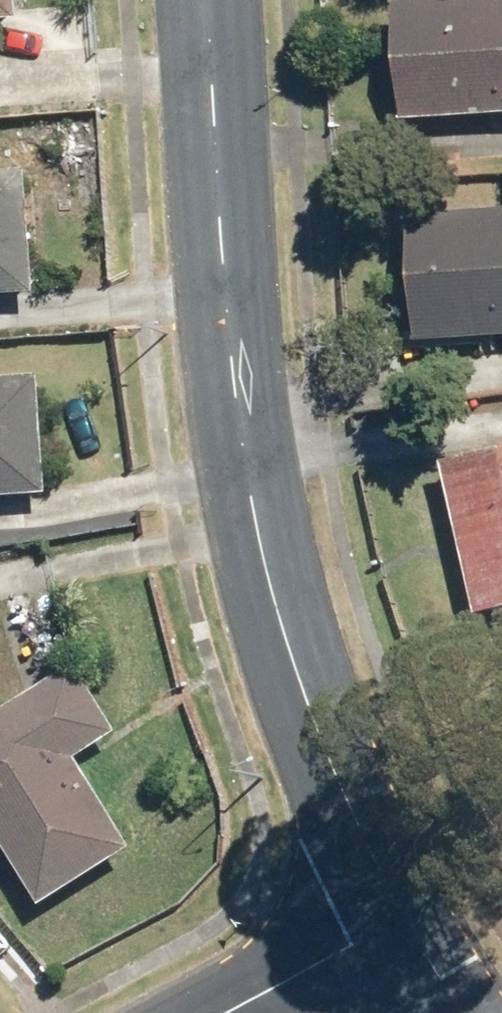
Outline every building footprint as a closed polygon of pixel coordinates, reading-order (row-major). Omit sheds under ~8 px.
[(34,18),(33,0),(0,0),(0,20),(34,18)] [(411,120),(501,113),(501,8),(403,15),(411,120)] [(24,289),(22,173),(0,173),(0,289),(24,289)] [(416,355),(501,350),(501,217),(409,223),(416,355)] [(58,494),(48,376),(0,381),(0,499),(58,494)] [(487,656),(501,652),(501,464),(448,476),(487,656)] [(46,692),(43,688),(0,716),(0,815),(57,904),(146,849),(90,761),(136,736),(97,664),(46,692)]
